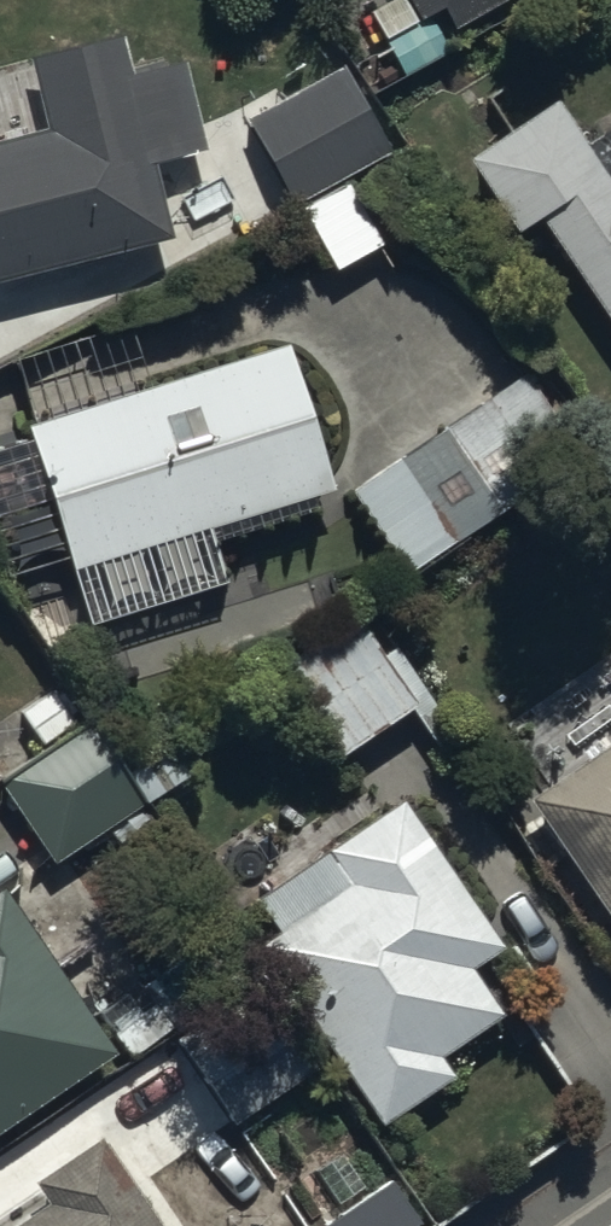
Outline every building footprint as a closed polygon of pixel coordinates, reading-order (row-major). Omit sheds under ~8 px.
[(423,24),(443,13),(451,30),(509,0),(410,0),(423,24)] [(169,232),(152,167),(206,153),(184,67),(136,80),(125,40),(36,63),(54,132),(0,146),(0,276),(169,232)] [(342,68),(248,122),(336,271),(382,245),(347,184),(393,158),(342,68)] [(610,333),(610,154),(601,140),(587,149),(554,102),(466,161),(517,238),(538,224),(610,333)] [(290,347),(27,428),(71,577),(336,495),(290,347)] [(521,375),(348,490),(406,580),(581,464),(521,375)] [(419,713),(359,616),(286,660),(346,758),(419,713)] [(584,669),(610,708),(610,651),(584,669)] [(0,781),(0,789),(52,869),(190,781),(171,750),(129,777),(94,721),(0,781)] [(526,807),(610,933),(610,750),(526,807)] [(510,953),(406,798),(326,852),(352,891),(267,948),(385,1123),(456,1076),(448,1064),(512,1020),(480,973),(510,953)] [(7,890),(0,895),(0,1140),(121,1059),(7,890)] [(103,1137),(31,1185),(47,1209),(21,1225),(163,1225),(103,1137)]
